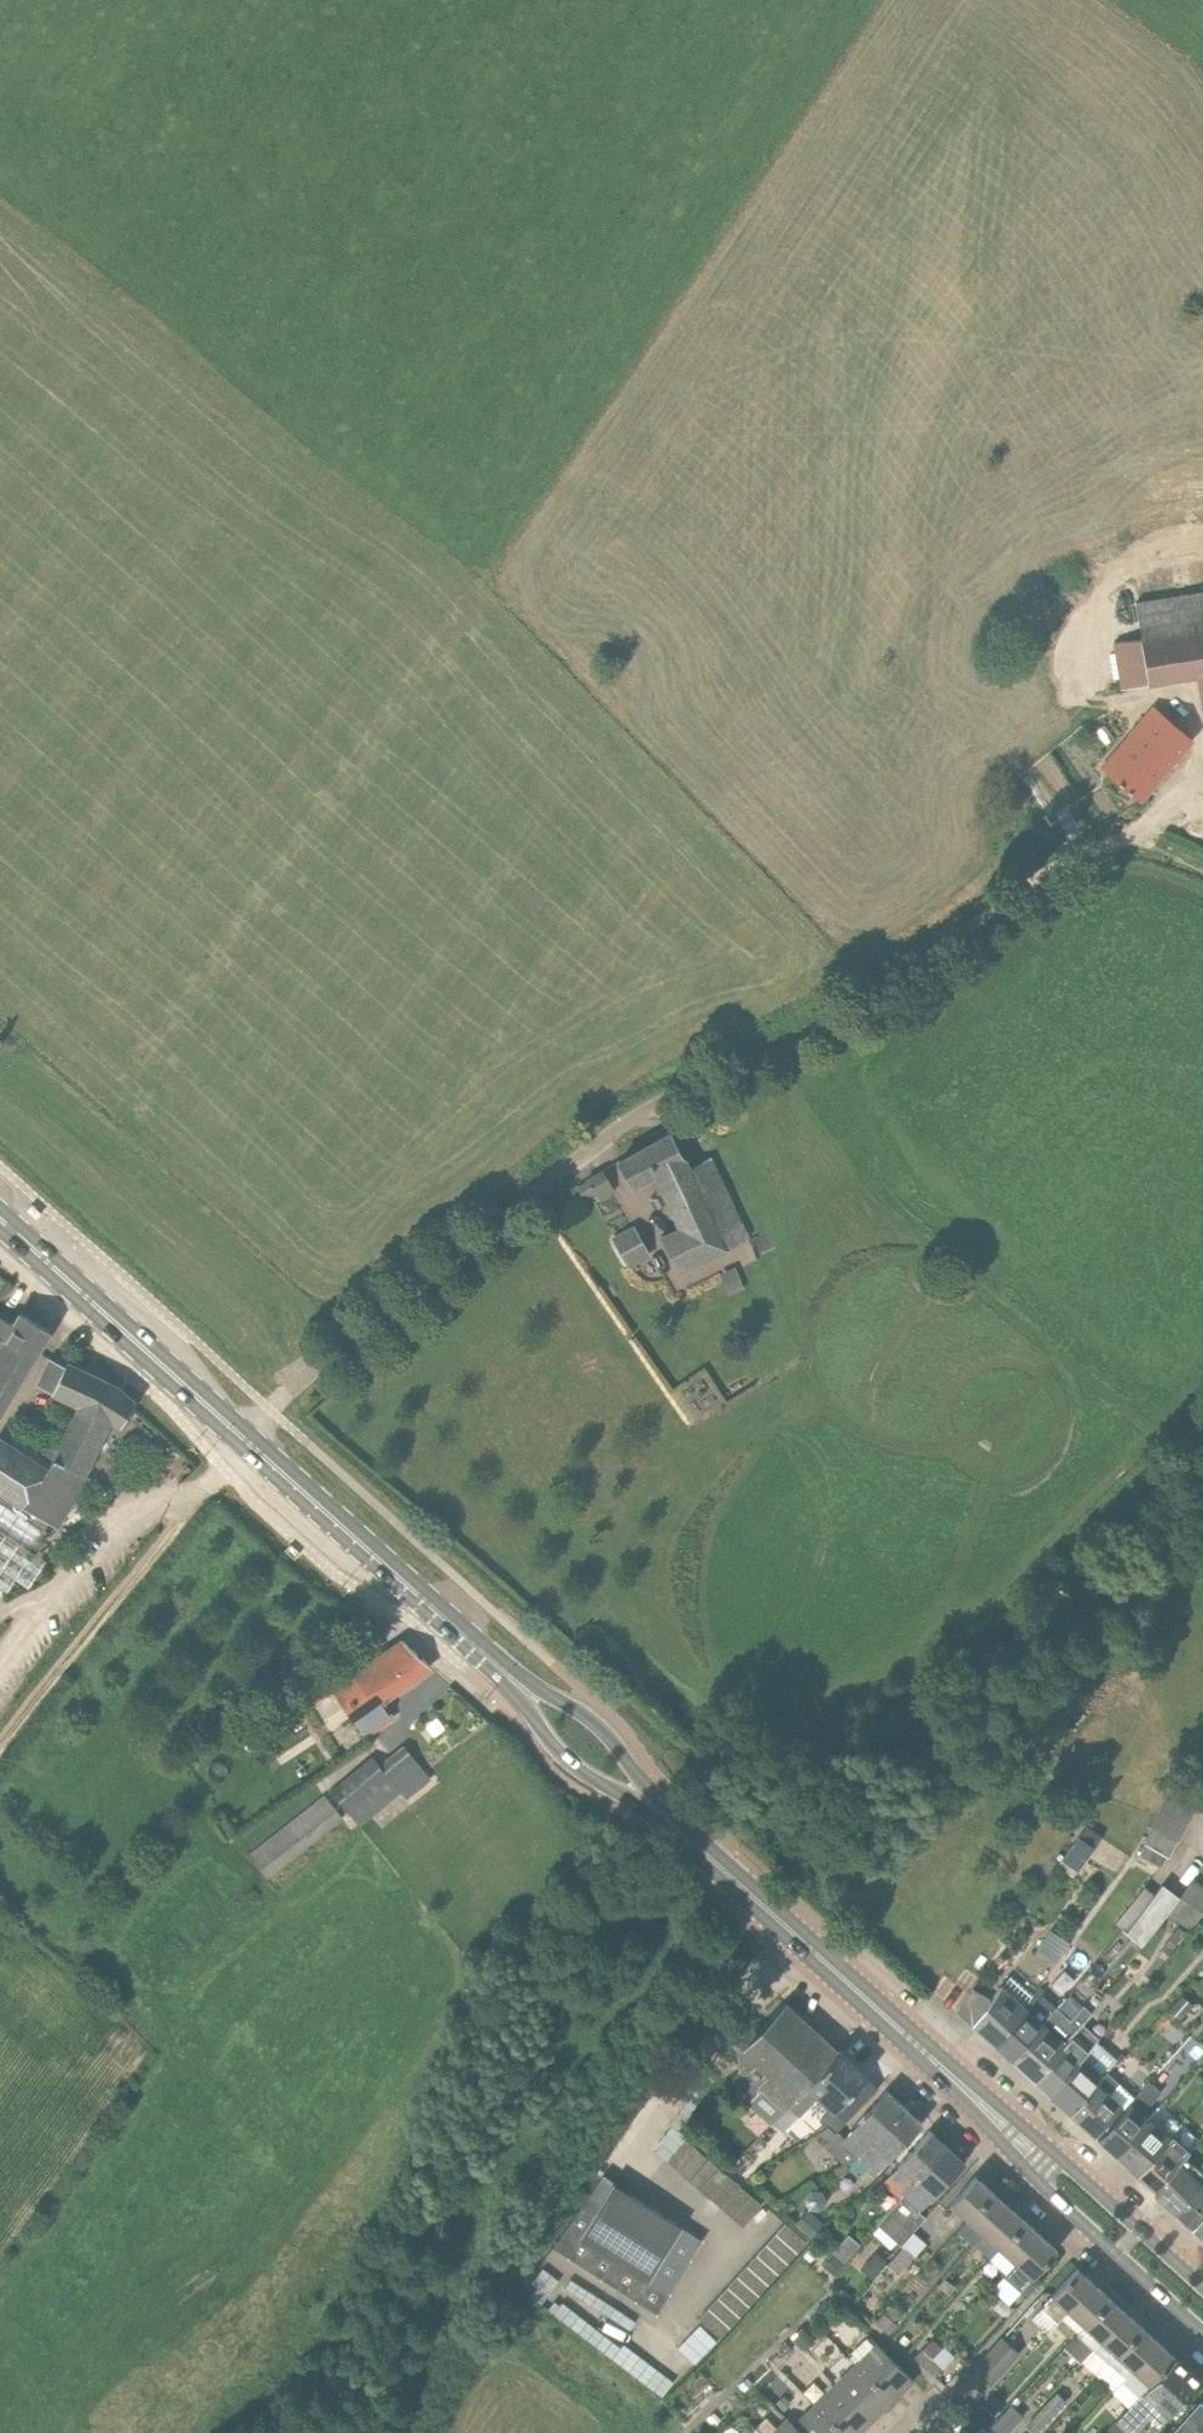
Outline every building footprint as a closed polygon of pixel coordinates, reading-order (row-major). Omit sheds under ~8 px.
[(1202,726),(1202,590),(1135,600),(1140,637),(1112,641),(1120,687),(1147,683),(1148,685),(1195,677),(1202,726)] [(1152,707),(1118,749),(1102,768),(1139,799),(1154,781),(1191,740),(1152,707)] [(630,1183),(633,1189),(655,1176),(678,1226),(661,1235),(680,1271),(749,1236),(713,1157),(690,1168),(682,1154),(671,1133),(618,1162),(630,1183)] [(600,1201),(615,1191),(603,1170),(586,1179),(587,1181),(577,1186),(584,1198),(594,1193),(600,1201)] [(635,1227),(614,1239),(628,1264),(649,1251),(635,1227)] [(719,1273),(728,1292),(743,1285),(734,1266),(719,1273)] [(37,1351),(50,1329),(20,1312),(13,1324),(0,1316),(0,1414),(37,1351)] [(50,1358),(40,1380),(39,1383),(53,1390),(65,1366),(50,1358)] [(115,1387),(65,1366),(53,1390),(53,1393),(79,1405),(80,1404),(114,1421),(115,1420),(120,1424),(132,1404),(115,1389),(115,1387)] [(114,1421),(80,1404),(79,1405),(58,1449),(47,1443),(41,1454),(15,1437),(9,1446),(0,1440),(0,1492),(48,1523),(58,1528),(89,1478),(84,1474),(93,1458),(114,1421)] [(18,1541),(34,1552),(47,1532),(44,1529),(48,1523),(0,1492),(0,1567),(18,1541)] [(402,1640),(384,1653),(374,1660),(395,1691),(427,1668),(430,1665),(402,1640)] [(395,1691),(374,1660),(333,1687),(367,1736),(394,1717),(383,1700),(395,1691)] [(315,1678),(280,1703),(291,1720),(327,1695),(315,1678)] [(359,1824),(425,1772),(403,1745),(378,1766),(372,1758),(333,1789),(359,1824)] [(1152,1825),(1178,1839),(1179,1840),(1201,1805),(1174,1791),(1166,1801),(1152,1825)] [(324,1795),(250,1854),(268,1878),(342,1819),(324,1795)] [(1178,1839),(1152,1825),(1143,1843),(1145,1844),(1139,1855),(1160,1867),(1166,1855),(1169,1857),(1178,1839)] [(1078,1836),(1063,1859),(1079,1870),(1094,1847),(1078,1836)] [(1172,1912),(1190,1927),(1202,1909),(1202,1888),(1194,1881),(1172,1912)] [(1128,1929),(1155,1895),(1145,1888),(1118,1921),(1128,1929)] [(1155,1895),(1128,1929),(1139,1937),(1165,1903),(1155,1895)] [(1178,1927),(1160,1949),(1168,1956),(1186,1933),(1178,1927)] [(1057,1962),(1070,1944),(1051,1930),(1038,1949),(1057,1962)] [(1066,1962),(1081,1973),(1098,1950),(1083,1940),(1078,1948),(1076,1947),(1066,1962)] [(996,2047),(1011,2060),(1056,2007),(1057,2006),(1047,1998),(1050,1993),(1041,1985),(1025,2006),(1026,2007),(996,2047)] [(1025,2006),(1002,1986),(990,2001),(974,1988),(971,1992),(957,2011),(973,2026),(996,2047),(1026,2007),(1025,2006)] [(1011,2060),(1036,2083),(1084,2020),(1090,2012),(1068,1992),(1057,2006),(1056,2007),(1011,2060)] [(1194,2004),(1183,1994),(1170,2008),(1181,2018),(1194,2004)] [(784,2003),(768,2021),(758,2033),(747,2021),(719,2052),(784,2111),(789,2106),(838,2052),(784,2003)] [(1095,2030),(1084,2020),(1036,2083),(1050,2096),(1083,2057),(1077,2051),(1095,2030)] [(1083,2057),(1050,2096),(1071,2114),(1107,2071),(1106,2071),(1117,2059),(1097,2041),(1083,2057)] [(856,2109),(855,2108),(845,2097),(867,2075),(858,2067),(859,2066),(850,2057),(849,2058),(841,2050),(838,2052),(789,2106),(800,2116),(817,2098),(830,2110),(821,2119),(828,2126),(835,2133),(856,2109)] [(1135,2098),(1107,2071),(1071,2114),(1095,2136),(1111,2118),(1121,2106),(1125,2109),(1135,2098)] [(1098,2139),(1116,2155),(1148,2119),(1144,2115),(1161,2095),(1158,2092),(1160,2090),(1150,2081),(1135,2098),(1125,2109),(1098,2139)] [(887,2090),(842,2140),(835,2133),(828,2126),(815,2135),(849,2165),(858,2159),(905,2107),(887,2090)] [(876,2173),(906,2141),(923,2123),(905,2107),(858,2159),(849,2165),(861,2175),(869,2167),(876,2173)] [(1116,2155),(1138,2175),(1170,2138),(1148,2119),(1116,2155)] [(886,2179),(903,2196),(948,2146),(930,2130),(886,2179)] [(1138,2175),(1157,2192),(1185,2158),(1191,2151),(1173,2135),(1170,2138),(1138,2175)] [(698,2148),(687,2139),(668,2160),(679,2170),(698,2148)] [(879,2223),(902,2244),(926,2218),(919,2212),(965,2161),(948,2146),(903,2196),(879,2223)] [(708,2158),(698,2148),(679,2170),(689,2179),(708,2158)] [(708,2158),(689,2179),(700,2188),(719,2167),(708,2158)] [(1198,2169),(1185,2158),(1157,2192),(1193,2225),(1202,2213),(1202,2163),(1198,2169)] [(711,2198),(730,2176),(719,2167),(700,2188),(711,2198)] [(703,2239),(602,2175),(553,2245),(657,2312),(703,2239)] [(740,2186),(730,2176),(711,2198),(722,2207),(740,2186)] [(992,2191),(975,2176),(959,2194),(952,2203),(968,2217),(992,2191)] [(740,2186),(722,2207),(732,2217),(751,2195),(740,2186)] [(968,2217),(984,2232),(1008,2206),(992,2191),(968,2217)] [(762,2204),(751,2195),(732,2217),(743,2226),(762,2204)] [(1024,2220),(1008,2206),(984,2232),(1000,2247),(1024,2220)] [(811,2237),(823,2224),(807,2210),(794,2224),(796,2226),(811,2237)] [(1193,2225),(1202,2234),(1202,2213),(1193,2225)] [(1007,2271),(1041,2235),(1024,2220),(1000,2247),(990,2258),(1007,2271)] [(786,2222),(776,2233),(798,2252),(807,2242),(786,2222)] [(776,2233),(767,2244),(788,2263),(798,2252),(776,2233)] [(844,2261),(859,2244),(849,2234),(834,2252),(844,2261)] [(1057,2250),(1041,2235),(1007,2271),(1003,2276),(1021,2291),(1032,2277),(1057,2250)] [(779,2274),(788,2263),(767,2244),(757,2254),(779,2274)] [(898,2273),(913,2255),(903,2246),(888,2264),(898,2273)] [(815,2254),(808,2248),(803,2255),(809,2261),(815,2254)] [(757,2254),(748,2265),(769,2284),(779,2274),(757,2254)] [(842,2263),(832,2255),(823,2267),(834,2275),(842,2263)] [(738,2276),(760,2295),(769,2284),(748,2265),(738,2276)] [(1058,2322),(1062,2317),(1093,2282),(1077,2268),(1052,2295),(1042,2307),(1058,2322)] [(750,2306),(760,2295),(738,2276),(728,2286),(750,2306)] [(948,2294),(955,2286),(942,2276),(936,2284),(948,2294)] [(1033,2278),(1021,2291),(1026,2296),(1038,2283),(1033,2278)] [(1078,2331),(1109,2297),(1093,2282),(1062,2317),(1078,2331)] [(740,2316),(750,2306),(728,2286),(719,2297),(740,2316)] [(719,2297),(709,2307),(731,2327),(740,2316),(719,2297)] [(1095,2346),(1125,2312),(1109,2297),(1078,2331),(1095,2346)] [(721,2337),(731,2327),(709,2307),(700,2318),(721,2337)] [(1125,2312),(1095,2346),(1111,2361),(1142,2327),(1125,2312)] [(878,2321),(891,2332),(897,2325),(884,2313),(878,2321)] [(802,2327),(791,2336),(791,2337),(805,2352),(815,2341),(802,2327)] [(1142,2327),(1111,2361),(1127,2375),(1157,2341),(1142,2327)] [(903,2334),(898,2340),(906,2346),(910,2340),(903,2334)] [(1003,2337),(974,2369),(990,2384),(1019,2351),(1003,2337)] [(934,2359),(943,2349),(933,2340),(924,2350),(934,2359)] [(777,2349),(778,2349),(784,2357),(792,2349),(786,2341),(777,2349)] [(1139,2395),(1174,2356),(1157,2341),(1127,2375),(1133,2381),(1128,2385),(1139,2395)] [(855,2363),(893,2401),(913,2380),(876,2342),(855,2363)] [(945,2348),(943,2349),(934,2359),(944,2369),(955,2357),(945,2348)] [(916,2357),(926,2367),(934,2359),(924,2350),(923,2349),(916,2357)] [(1174,2356),(1139,2395),(1106,2432),(1131,2432),(1149,2413),(1160,2422),(1167,2415),(1170,2412),(1200,2379),(1174,2356)] [(934,2359),(926,2367),(936,2376),(944,2369),(934,2359)] [(872,2421),(893,2401),(855,2363),(835,2384),(872,2421)] [(747,2378),(738,2385),(744,2391),(753,2383),(747,2378)] [(835,2384),(814,2405),(842,2432),(860,2432),(872,2421),(835,2384)] [(1037,2432),(1066,2402),(1056,2392),(1027,2424),(1037,2432)] [(783,2395),(775,2402),(784,2410),(791,2403),(783,2395)] [(1170,2432),(1202,2432),(1202,2403),(1200,2400),(1170,2432)] [(985,2422),(986,2423),(994,2414),(982,2403),(975,2412),(985,2422)] [(1011,2404),(992,2426),(999,2432),(1008,2432),(1024,2416),(1011,2404)] [(814,2405),(795,2424),(787,2417),(786,2418),(801,2432),(842,2432),(814,2405)] [(722,2420),(714,2412),(707,2419),(715,2427),(722,2420)] [(786,2418),(770,2432),(801,2432),(786,2418)]
